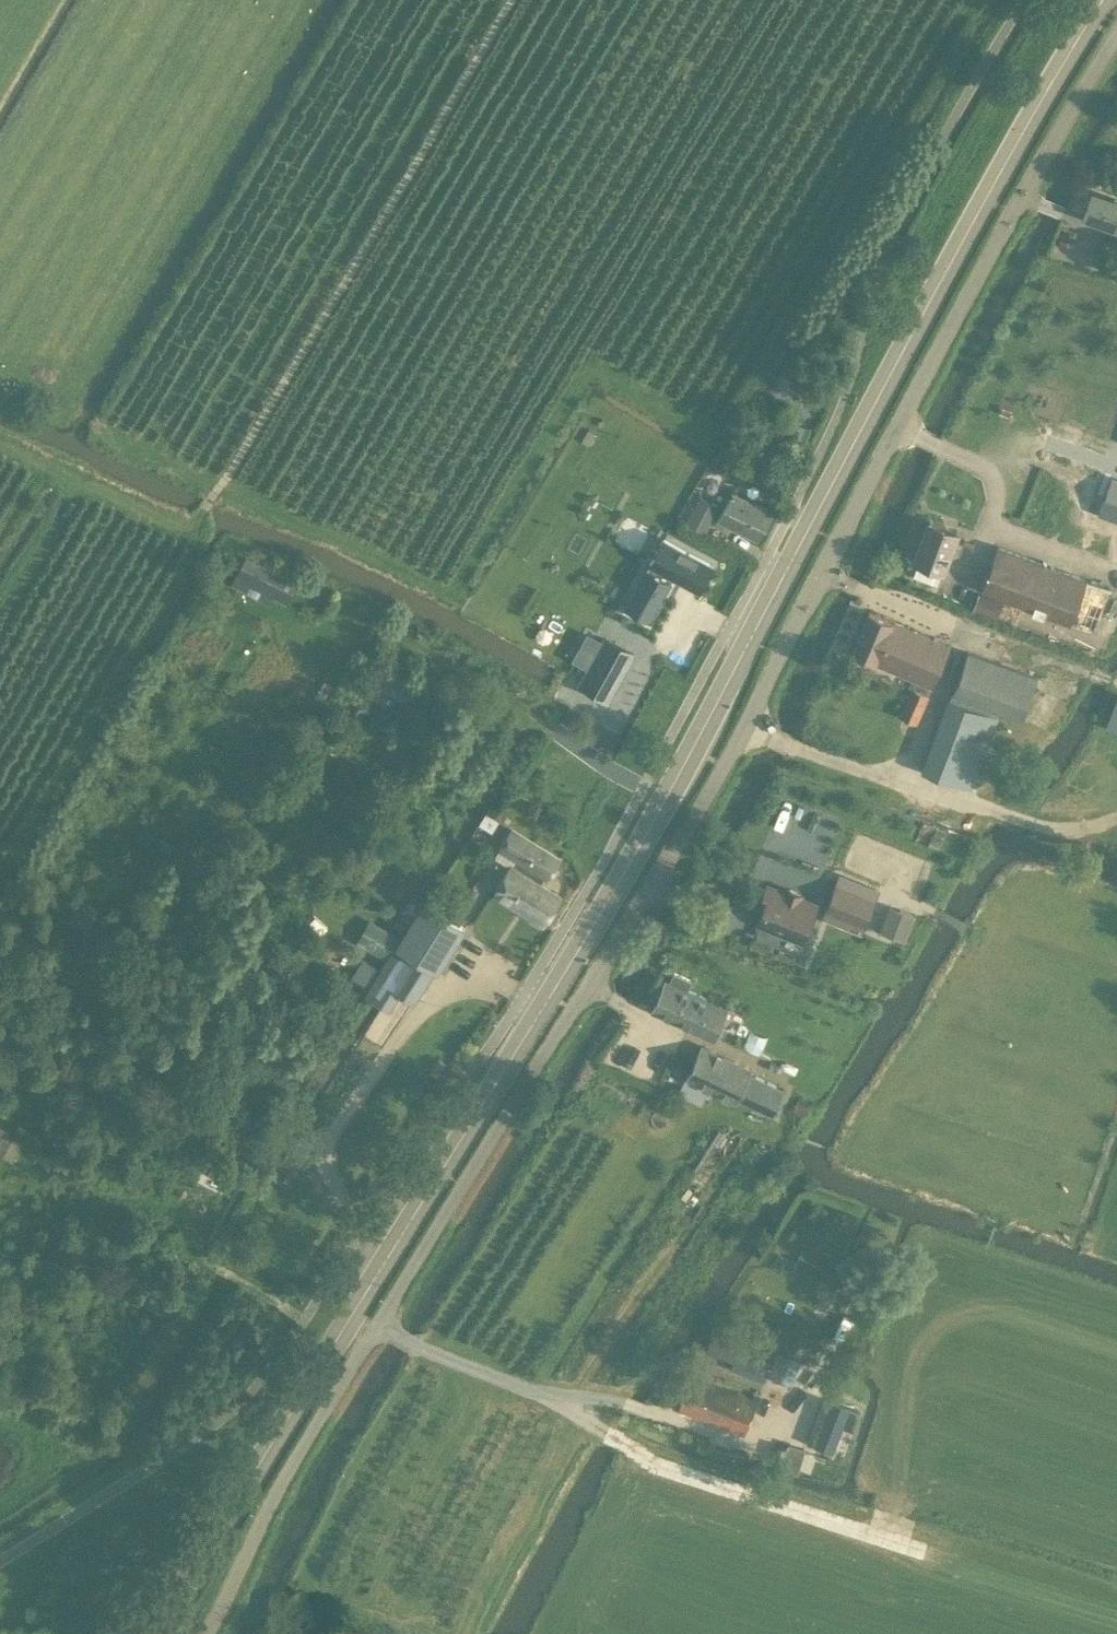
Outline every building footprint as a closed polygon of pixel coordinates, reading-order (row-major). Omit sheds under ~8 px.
[(1092,190),(1083,216),(1116,227),(1116,199),(1092,190)] [(1099,440),(1107,455),(1116,450),(1116,432),(1099,440)] [(1095,518),(1116,525),(1116,486),(1107,483),(1095,518)] [(763,540),(778,512),(732,491),(718,518),(763,540)] [(703,494),(690,517),(687,523),(705,533),(721,504),(703,494)] [(958,558),(964,542),(955,539),(958,530),(930,520),(915,561),(944,571),(949,555),(958,558)] [(700,586),(712,563),(664,537),(633,593),(656,606),(674,573),(700,586)] [(1094,630),(1111,587),(998,545),(982,588),(1094,630)] [(246,557),(232,584),(240,588),(244,580),(273,595),(286,602),(295,582),(246,557)] [(979,594),(973,611),(996,620),(1002,603),(979,594)] [(869,610),(851,652),(913,679),(909,686),(912,687),(913,686),(930,693),(932,687),(950,645),(869,610)] [(605,635),(578,685),(609,702),(636,652),(605,635)] [(1022,721),(1038,677),(968,652),(924,769),(972,787),(1000,712),(1022,721)] [(917,722),(930,693),(913,686),(912,687),(900,714),(917,722)] [(1116,690),(1104,725),(1116,730),(1116,690)] [(487,814),(478,829),(487,835),(496,820),(487,814)] [(548,877),(559,858),(511,829),(500,847),(517,858),(512,866),(511,866),(493,894),(544,925),(561,897),(540,884),(545,875),(548,877)] [(762,907),(755,925),(803,944),(820,903),(767,882),(758,906),(762,907)] [(877,898),(836,882),(821,918),(862,935),(877,898)] [(437,971),(465,927),(424,901),(396,945),(432,968),(437,971)] [(901,909),(891,933),(906,939),(916,915),(901,909)] [(372,918),(363,932),(374,939),(368,949),(387,961),(396,945),(402,936),(372,918)] [(369,988),(365,994),(389,1008),(399,992),(413,1000),(432,968),(396,945),(387,961),(382,969),(369,988)] [(665,979),(652,1008),(714,1037),(727,1008),(687,989),(692,980),(675,972),(670,981),(665,979)] [(702,1046),(687,1078),(691,1079),(736,1101),(774,1118),(787,1090),(749,1072),(751,1069),(702,1046)] [(798,1100),(794,1109),(803,1114),(808,1105),(798,1100)] [(10,1133),(0,1127),(0,1150),(10,1133)] [(774,1160),(768,1171),(775,1174),(780,1164),(774,1160)] [(827,1292),(821,1303),(831,1307),(836,1297),(827,1292)] [(733,1361),(767,1374),(777,1350),(716,1326),(706,1350),(733,1361)] [(686,1390),(682,1401),(679,1409),(745,1433),(757,1401),(691,1377),(686,1390)] [(828,1398),(811,1443),(837,1453),(854,1408),(828,1398)] [(780,1445),(775,1461),(786,1464),(791,1448),(780,1445)]
